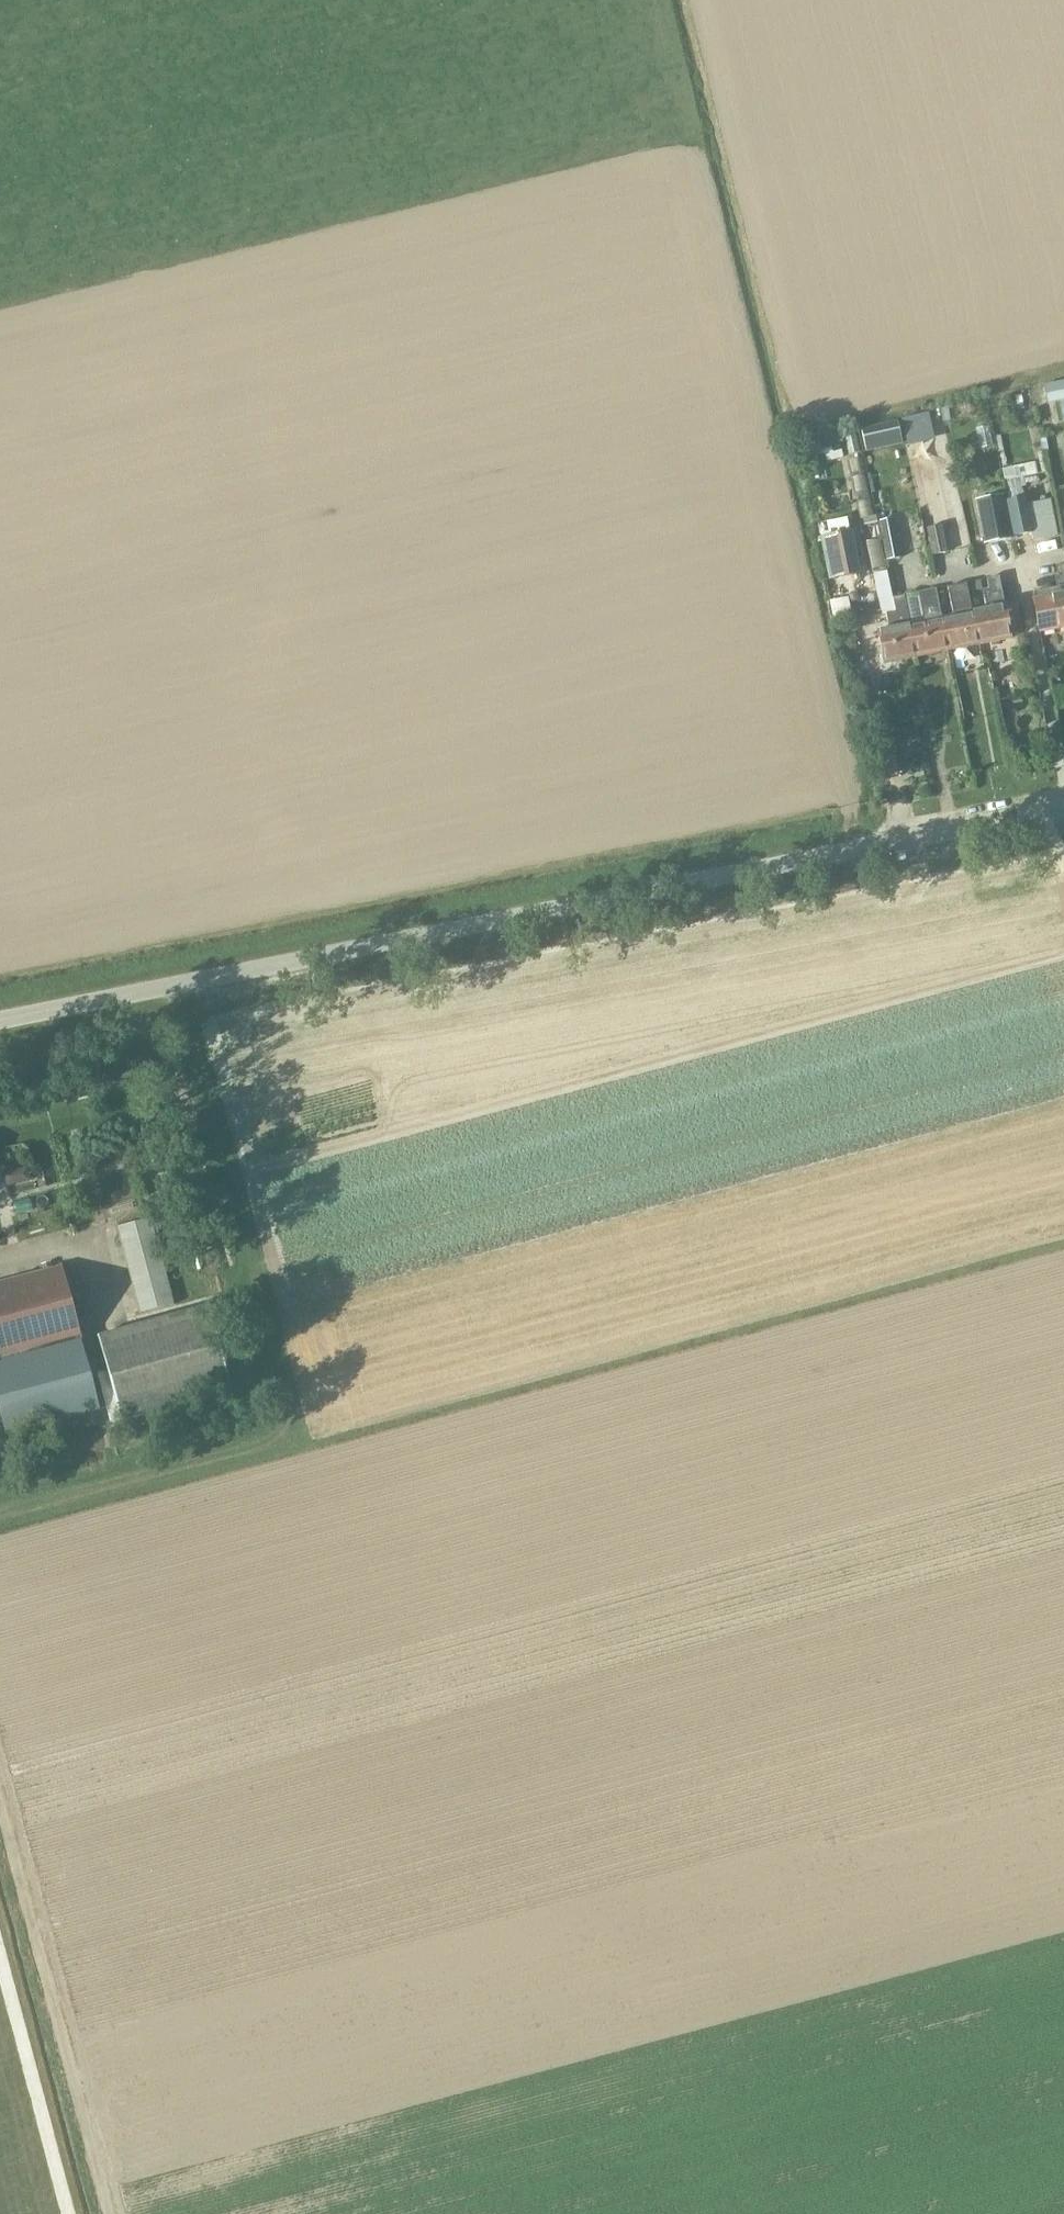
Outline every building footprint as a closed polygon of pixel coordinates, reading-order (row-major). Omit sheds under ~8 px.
[(1034,388),(1038,407),(1063,401),(1063,380),(1034,388)] [(868,432),(873,450),(891,445),(887,428),(868,432)] [(1001,485),(1033,484),(1032,468),(1000,470),(1001,485)] [(1011,538),(1002,494),(980,498),(989,542),(1011,538)] [(1024,502),(1023,495),(1005,498),(1012,532),(1029,529),(1031,538),(1054,533),(1046,497),(1024,502)] [(924,527),(929,553),(944,550),(938,523),(924,527)] [(879,527),(885,557),(898,555),(893,524),(879,527)] [(970,608),(976,642),(1009,635),(996,573),(985,576),(988,591),(981,592),(984,605),(970,608)] [(970,608),(964,580),(953,582),(958,610),(940,614),(935,588),(934,589),(945,648),(976,642),(970,608)] [(914,654),(945,648),(934,589),(917,592),(923,617),(908,620),(914,654)] [(1049,592),(1049,593),(1031,596),(1037,629),(1056,626),(1063,624),(1063,590),(1049,592)] [(914,654),(908,620),(902,592),(890,594),(893,608),(883,610),(886,625),(875,627),(882,661),(914,654)] [(139,1313),(174,1304),(151,1218),(136,1221),(132,1207),(112,1212),(139,1313)] [(59,1265),(0,1281),(0,1416),(5,1433),(99,1408),(78,1333),(59,1265)] [(96,1335),(120,1420),(230,1389),(207,1304),(96,1335)]
